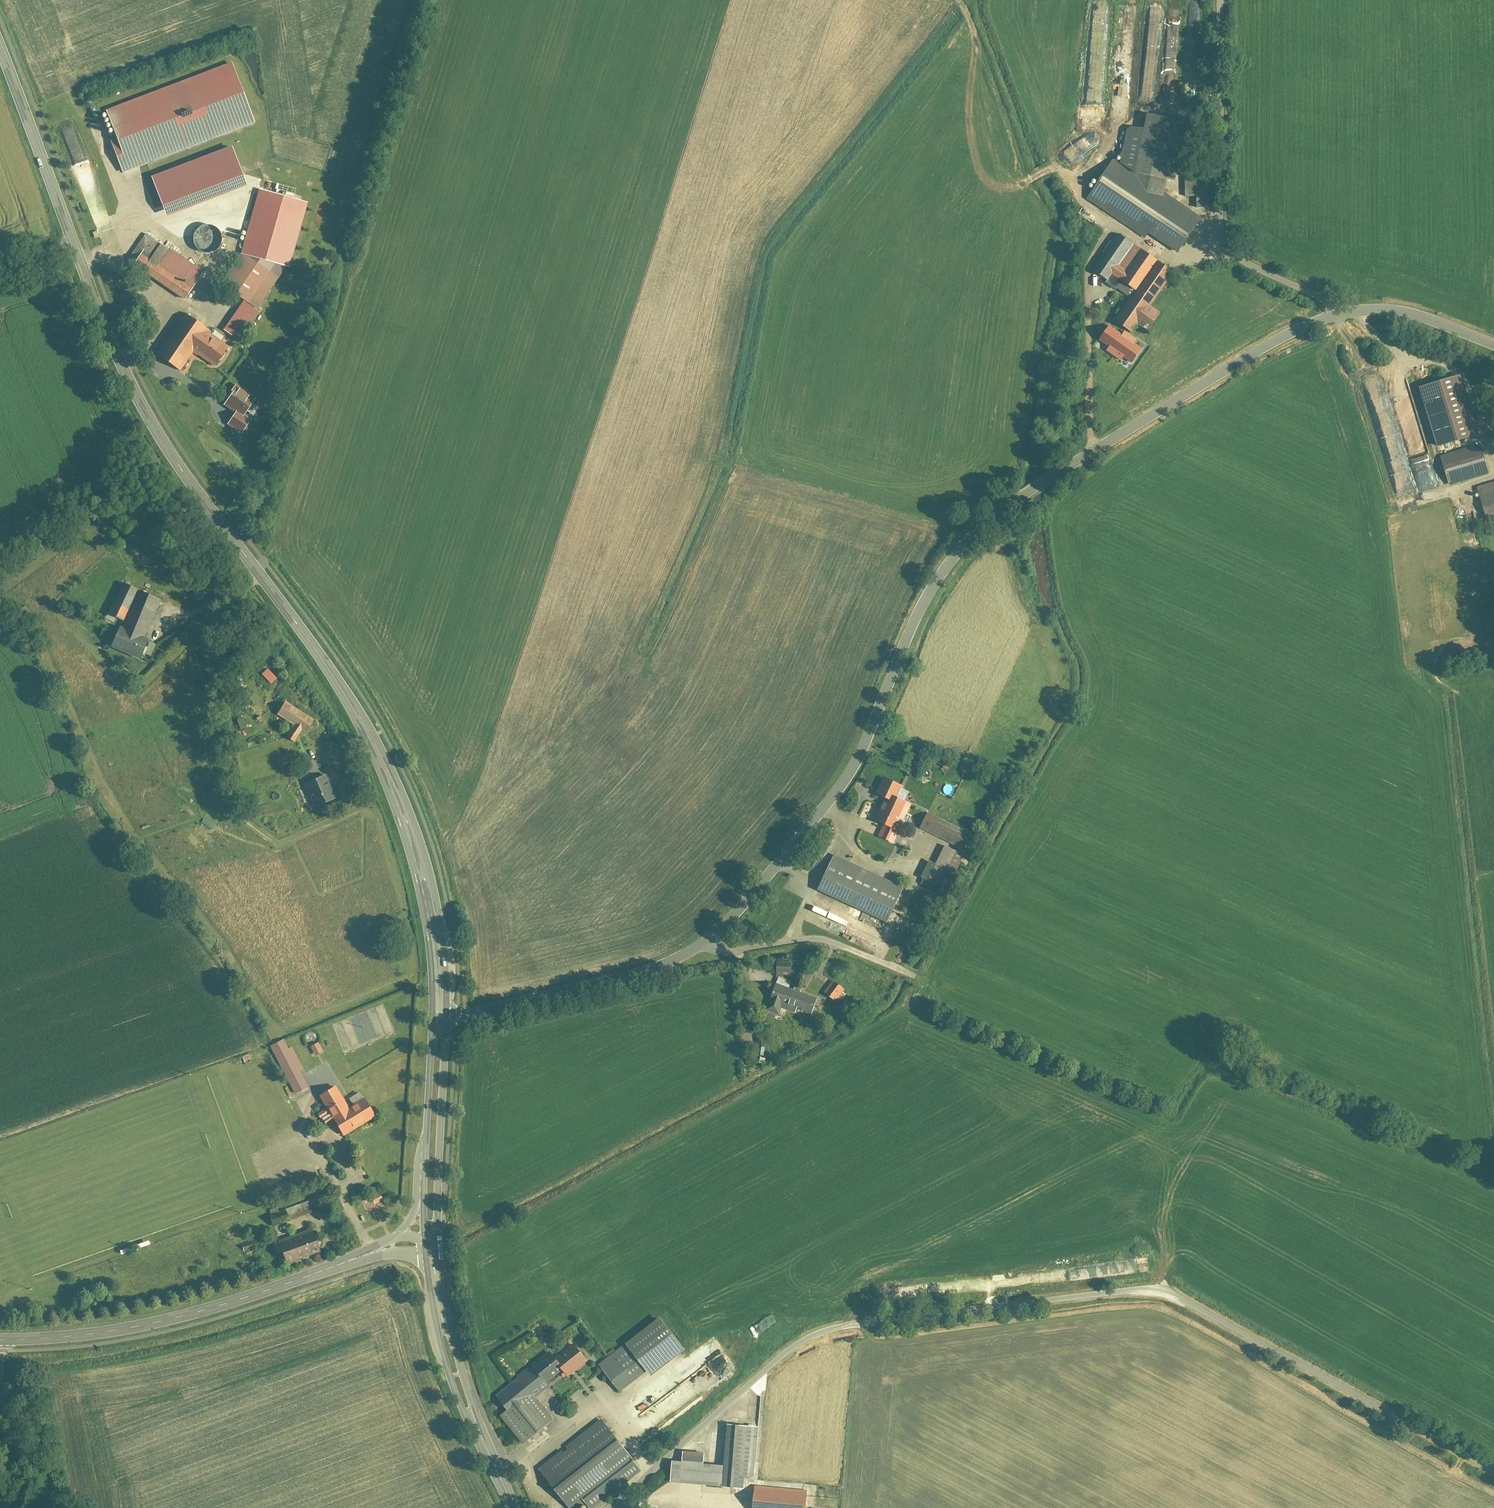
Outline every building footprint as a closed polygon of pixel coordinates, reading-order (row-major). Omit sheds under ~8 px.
[(1153,234),(1183,255),(1207,220),(1168,193),(1170,182),(1180,184),(1191,125),(1149,117),(1146,132),(1130,129),(1124,163),(1118,159),(1089,201),(1148,241),(1153,234)] [(1186,199),(1199,199),(1199,209),(1211,209),(1211,178),(1186,177),(1186,199)] [(198,246),(199,248),(201,252),(204,254),(209,256),(214,256),(219,254),(223,250),(225,245),(225,240),(224,235),(221,231),(218,229),(214,227),(209,227),(204,229),(200,232),(198,237),(197,242),(198,246)] [(1165,314),(1157,309),(1182,274),(1121,232),(1093,271),(1134,299),(1119,321),(1136,332),(1141,326),(1151,334),(1165,314)] [(148,235),(129,263),(187,301),(205,274),(148,235)] [(243,255),(223,286),(246,300),(262,310),(282,279),(243,255)] [(226,332),(242,342),(262,310),(246,300),(226,332)] [(232,348),(210,334),(212,331),(185,314),(158,357),(185,374),(196,357),(218,370),(232,348)] [(1468,378),(1423,391),(1440,452),(1485,440),(1468,378)] [(243,416),(254,399),(235,386),(228,396),(230,397),(225,404),(243,416)] [(1445,460),(1454,487),(1492,475),(1484,448),(1445,460)] [(1493,517),(1493,488),(1481,491),(1489,518),(1493,517)] [(169,557),(164,569),(181,576),(186,564),(169,557)] [(123,585),(110,614),(129,623),(127,628),(122,626),(112,647),(145,662),(154,640),(147,636),(164,599),(145,591),(143,593),(123,585)] [(289,700),(277,717),(296,729),(288,740),(295,744),(302,733),(306,736),(317,719),(289,700)] [(289,771),(292,779),(310,771),(307,764),(289,771)] [(331,776),(307,787),(316,809),(340,798),(331,776)] [(888,796),(864,847),(891,859),(907,823),(912,826),(919,810),(888,796)] [(930,816),(922,834),(969,854),(977,836),(930,816)] [(925,879),(952,891),(967,856),(946,847),(939,864),(933,861),(925,879)] [(836,860),(821,893),(889,925),(904,892),(836,860)] [(916,897),(899,937),(918,945),(935,905),(916,897)] [(779,963),(778,976),(796,976),(797,964),(779,963)] [(820,995),(775,983),(767,1013),(782,1016),(784,1008),(814,1016),(820,995)] [(829,996),(841,1003),(848,991),(837,984),(829,996)] [(744,1051),(756,1050),(755,1032),(743,1033),(744,1051)] [(314,1103),(307,1089),(311,1087),(289,1041),(273,1048),(295,1095),(299,1093),(306,1107),(314,1103)] [(337,1121),(345,1137),(379,1119),(366,1100),(350,1109),(338,1088),(324,1095),(332,1110),(323,1116),(328,1126),(337,1121)] [(282,1243),(289,1265),(323,1254),(315,1232),(282,1243)] [(619,1353),(638,1380),(685,1347),(665,1320),(619,1353)] [(564,1376),(569,1382),(591,1365),(576,1346),(557,1360),(554,1356),(493,1404),(527,1448),(561,1421),(540,1394),(564,1376)] [(571,1507),(595,1507),(642,1472),(604,1423),(542,1470),(571,1507)] [(743,1430),(714,1428),(713,1458),(676,1456),(675,1482),(727,1485),(727,1483),(748,1484),(748,1479),(757,1479),(760,1430),(743,1429),(743,1430)] [(814,1491),(757,1490),(757,1507),(814,1507),(814,1491)]
